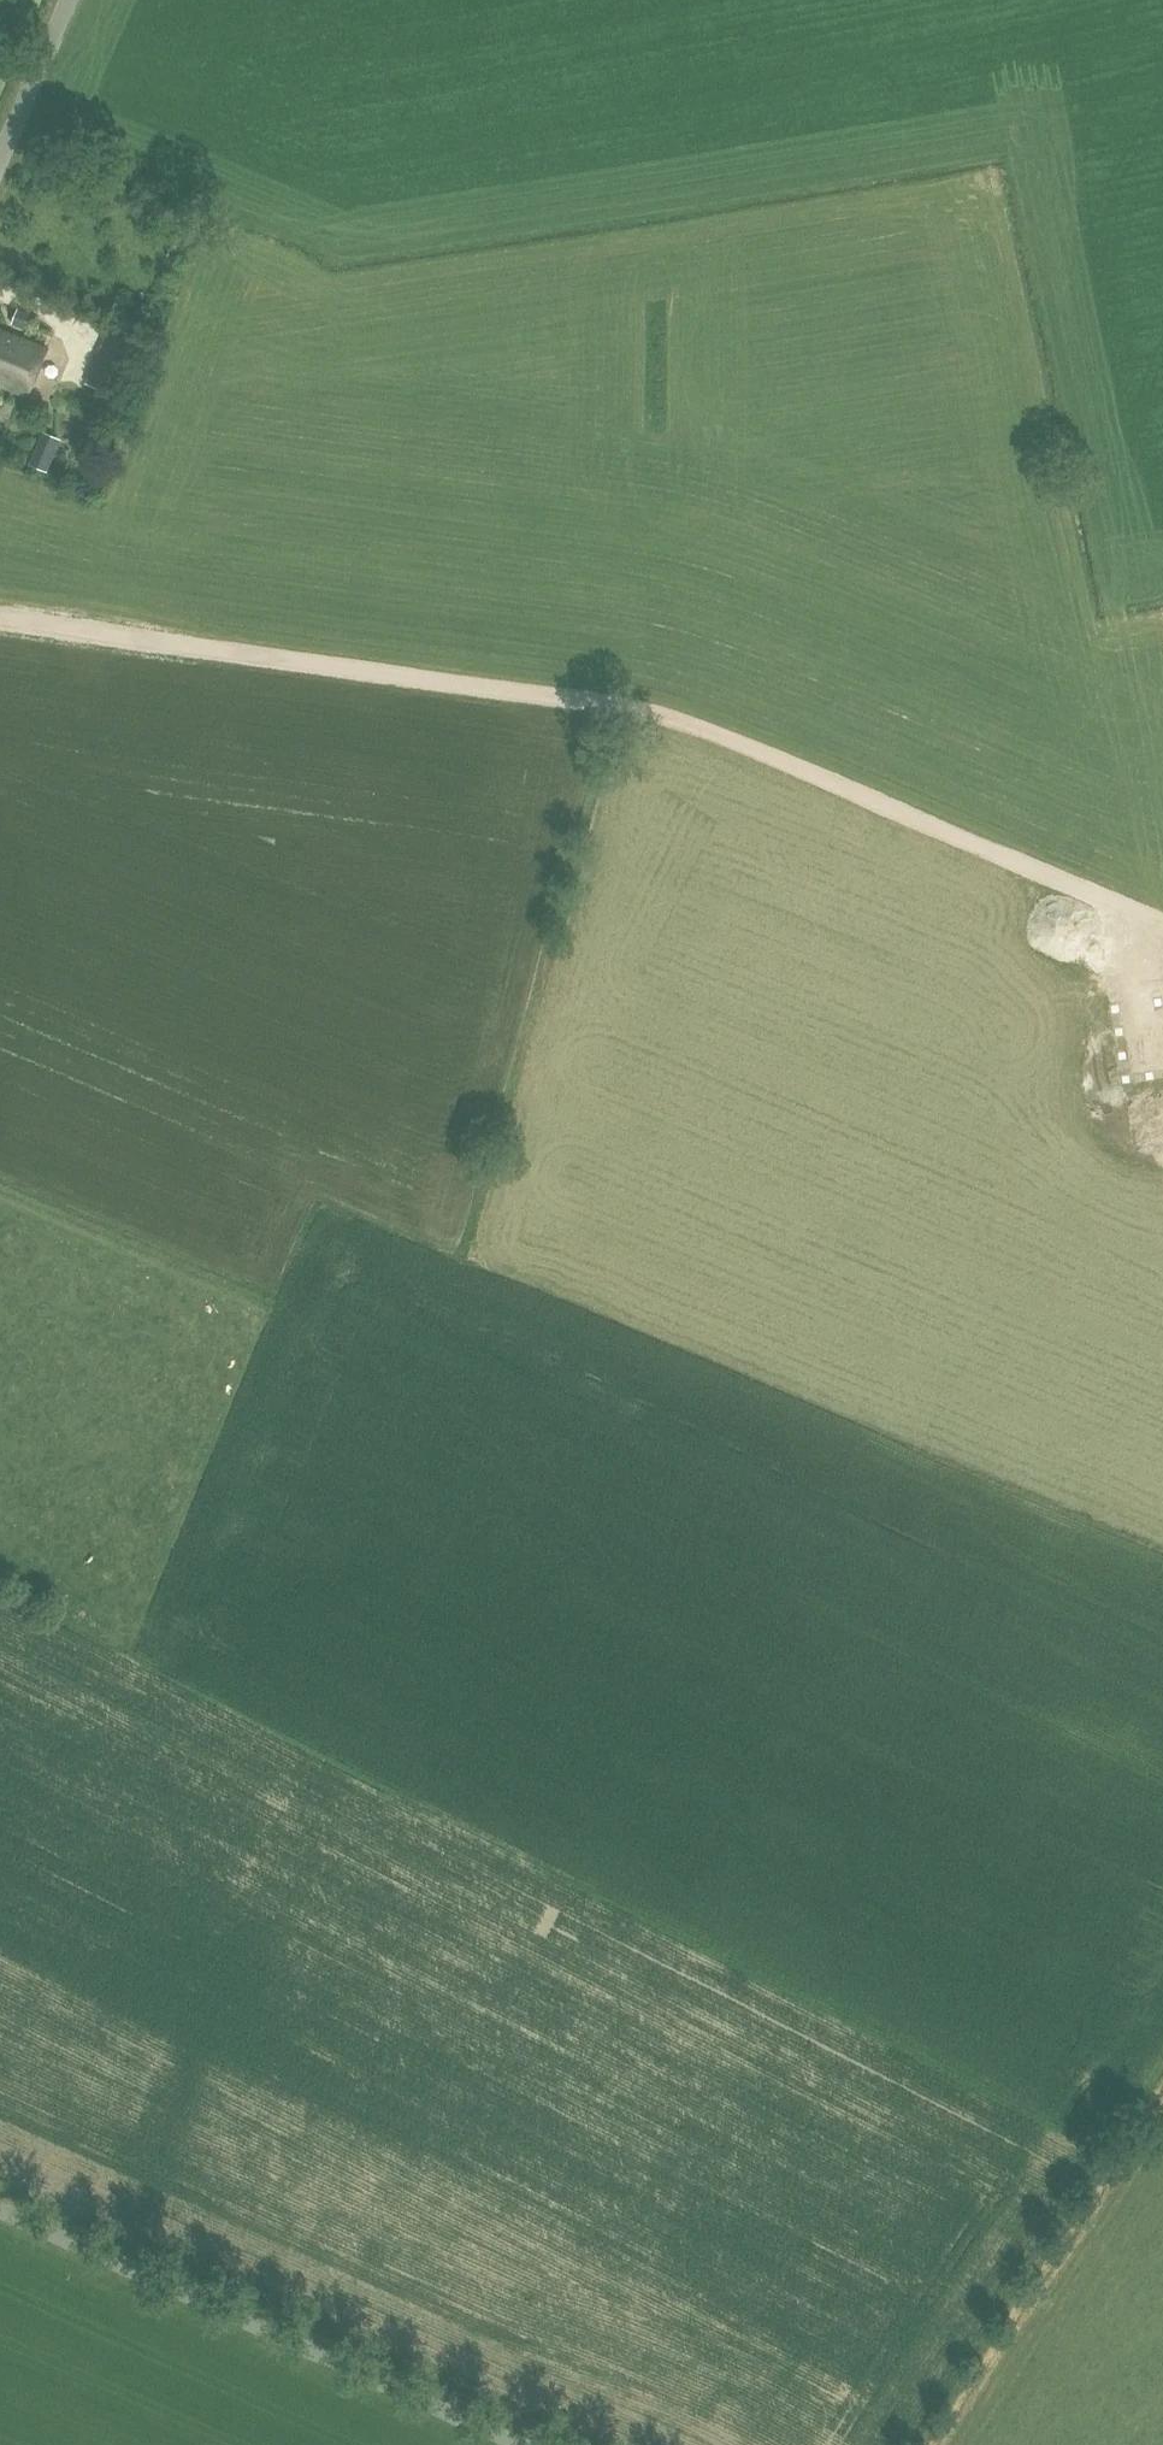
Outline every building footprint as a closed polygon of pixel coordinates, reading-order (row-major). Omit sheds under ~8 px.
[(38,316),(18,308),(11,324),(33,332),(38,316)] [(120,397),(144,338),(110,325),(87,383),(120,397)] [(28,395),(46,349),(0,330),(0,384),(28,395)] [(48,472),(62,439),(43,431),(30,463),(48,472)]
